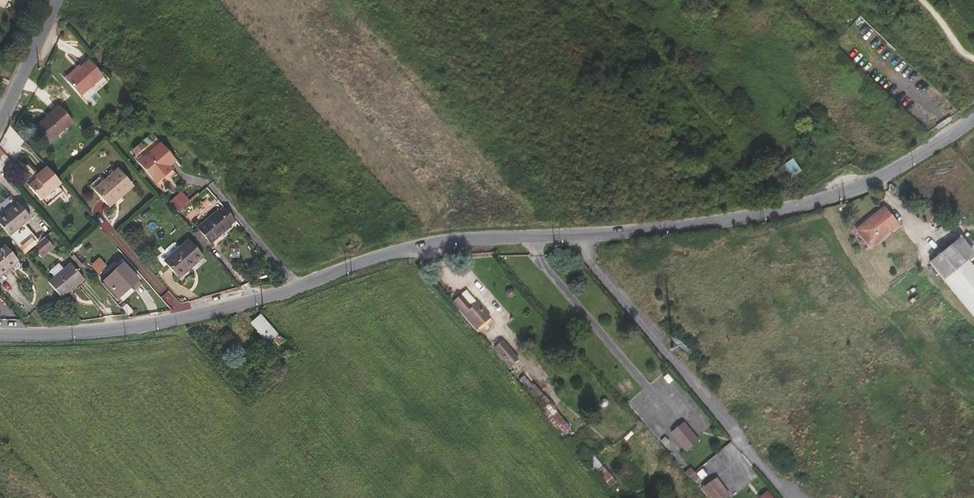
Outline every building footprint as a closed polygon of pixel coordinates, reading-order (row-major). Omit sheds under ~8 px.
[(103,76),(89,60),(66,80),(80,97),(103,76)] [(73,121),(59,106),(35,127),(49,143),(73,121)] [(176,160),(160,142),(138,162),(156,184),(173,169),(170,165),(176,160)] [(0,149),(0,170),(3,174),(13,165),(0,149)] [(57,178),(46,166),(38,174),(40,176),(36,179),(28,186),(41,201),(61,183),(57,178)] [(105,180),(94,190),(109,207),(134,186),(118,168),(105,180)] [(90,185),(94,190),(105,180),(101,176),(90,185)] [(0,217),(0,225),(10,236),(31,218),(17,202),(0,217)] [(192,233),(204,248),(210,243),(210,244),(231,226),(230,225),(235,220),(224,207),(219,211),(218,209),(197,228),(192,233)] [(899,227),(884,207),(854,230),(870,250),(899,227)] [(925,257),(973,316),(973,270),(964,258),(972,251),(957,231),(925,257)] [(36,244),(33,247),(42,258),(54,247),(45,236),(36,244)] [(33,247),(36,244),(31,238),(20,248),(25,254),(33,247)] [(204,257),(189,239),(164,261),(177,277),(194,262),(195,264),(204,257)] [(5,245),(0,249),(0,277),(19,261),(5,245)] [(48,282),(62,297),(84,279),(70,263),(48,282)] [(118,298),(131,287),(138,280),(123,263),(103,282),(118,298)] [(464,281),(459,285),(470,297),(475,293),(464,281)] [(470,297),(459,285),(452,291),(476,319),(488,309),(475,293),(470,297)] [(134,291),(131,287),(118,298),(122,302),(134,291)] [(277,327),(261,308),(252,316),(268,334),(277,327)] [(531,373),(514,353),(508,359),(525,379),(531,373)] [(695,467),(689,472),(694,478),(699,473),(695,467)] [(706,492),(719,481),(713,474),(700,485),(706,492)]
